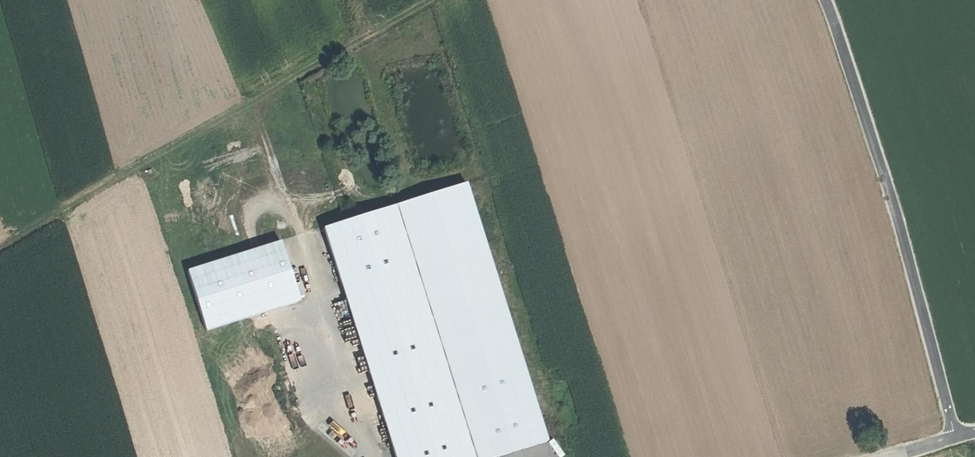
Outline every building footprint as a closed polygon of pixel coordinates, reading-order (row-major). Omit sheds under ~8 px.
[(396,456),(475,456),(396,207),(324,229),(396,456)] [(282,243),(188,272),(207,332),(301,303),(282,243)]
